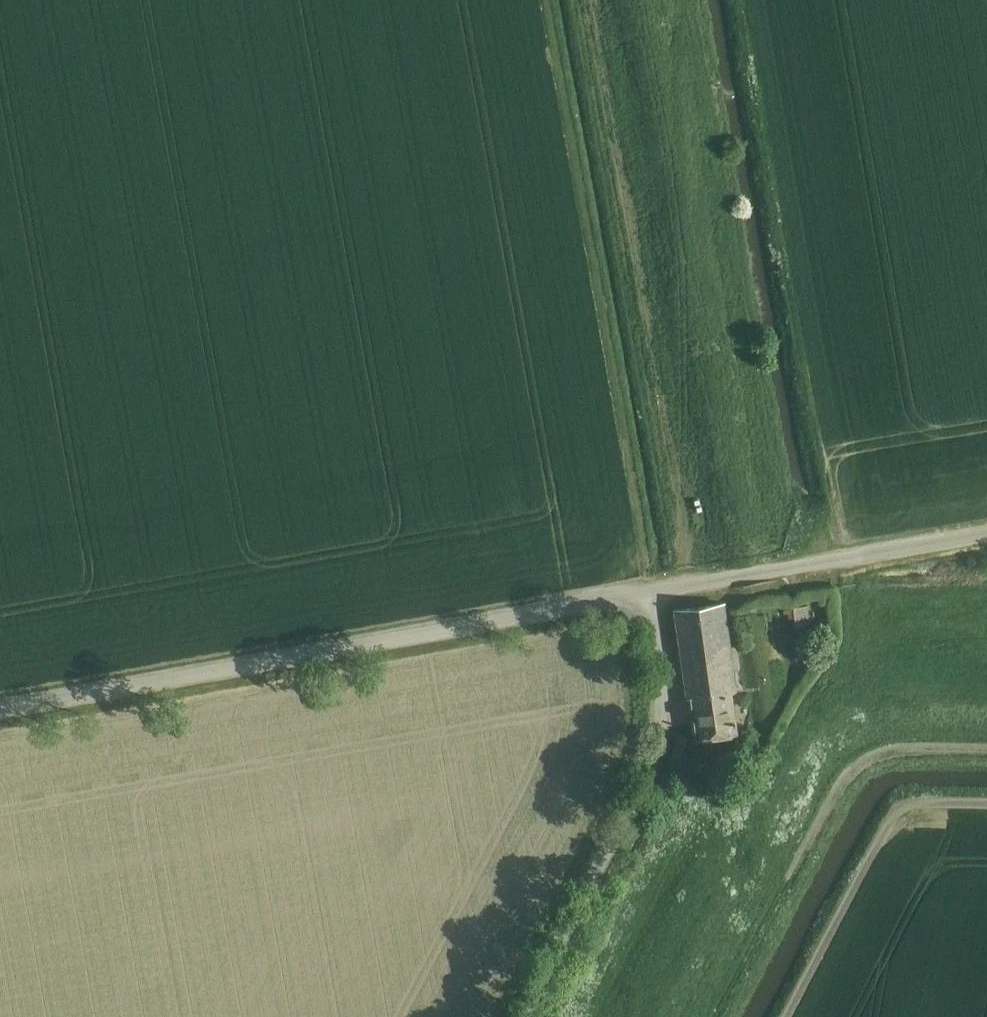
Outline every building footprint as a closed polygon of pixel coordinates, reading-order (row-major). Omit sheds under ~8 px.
[(731,691),(737,690),(724,603),(674,610),(686,697),(691,697),(697,738),(737,732),(731,691)] [(809,624),(807,606),(793,607),(793,608),(794,617),(796,626),(809,624)] [(793,608),(783,609),(784,614),(788,613),(789,618),(794,617),(793,608)]
